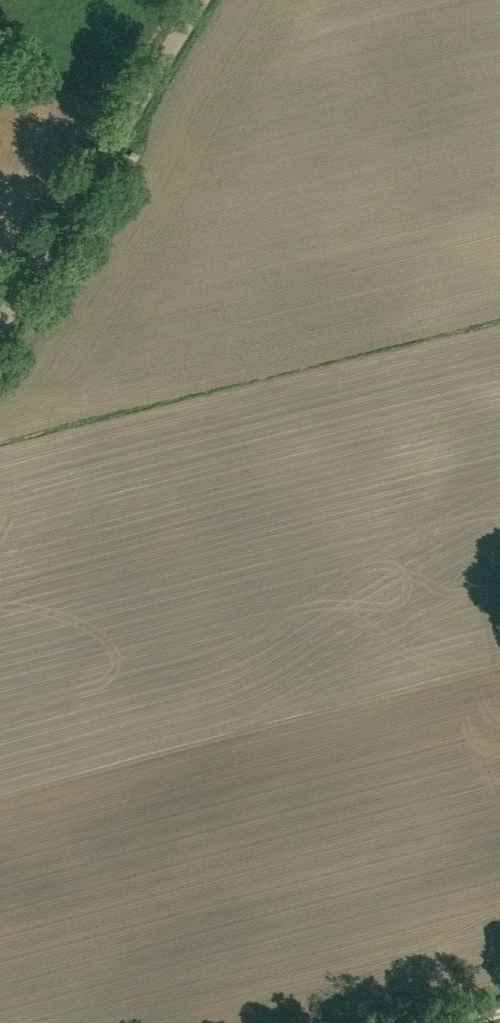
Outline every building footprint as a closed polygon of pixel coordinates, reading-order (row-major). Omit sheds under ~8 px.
[(136,160),(139,155),(133,151),(130,156),(136,160)]
